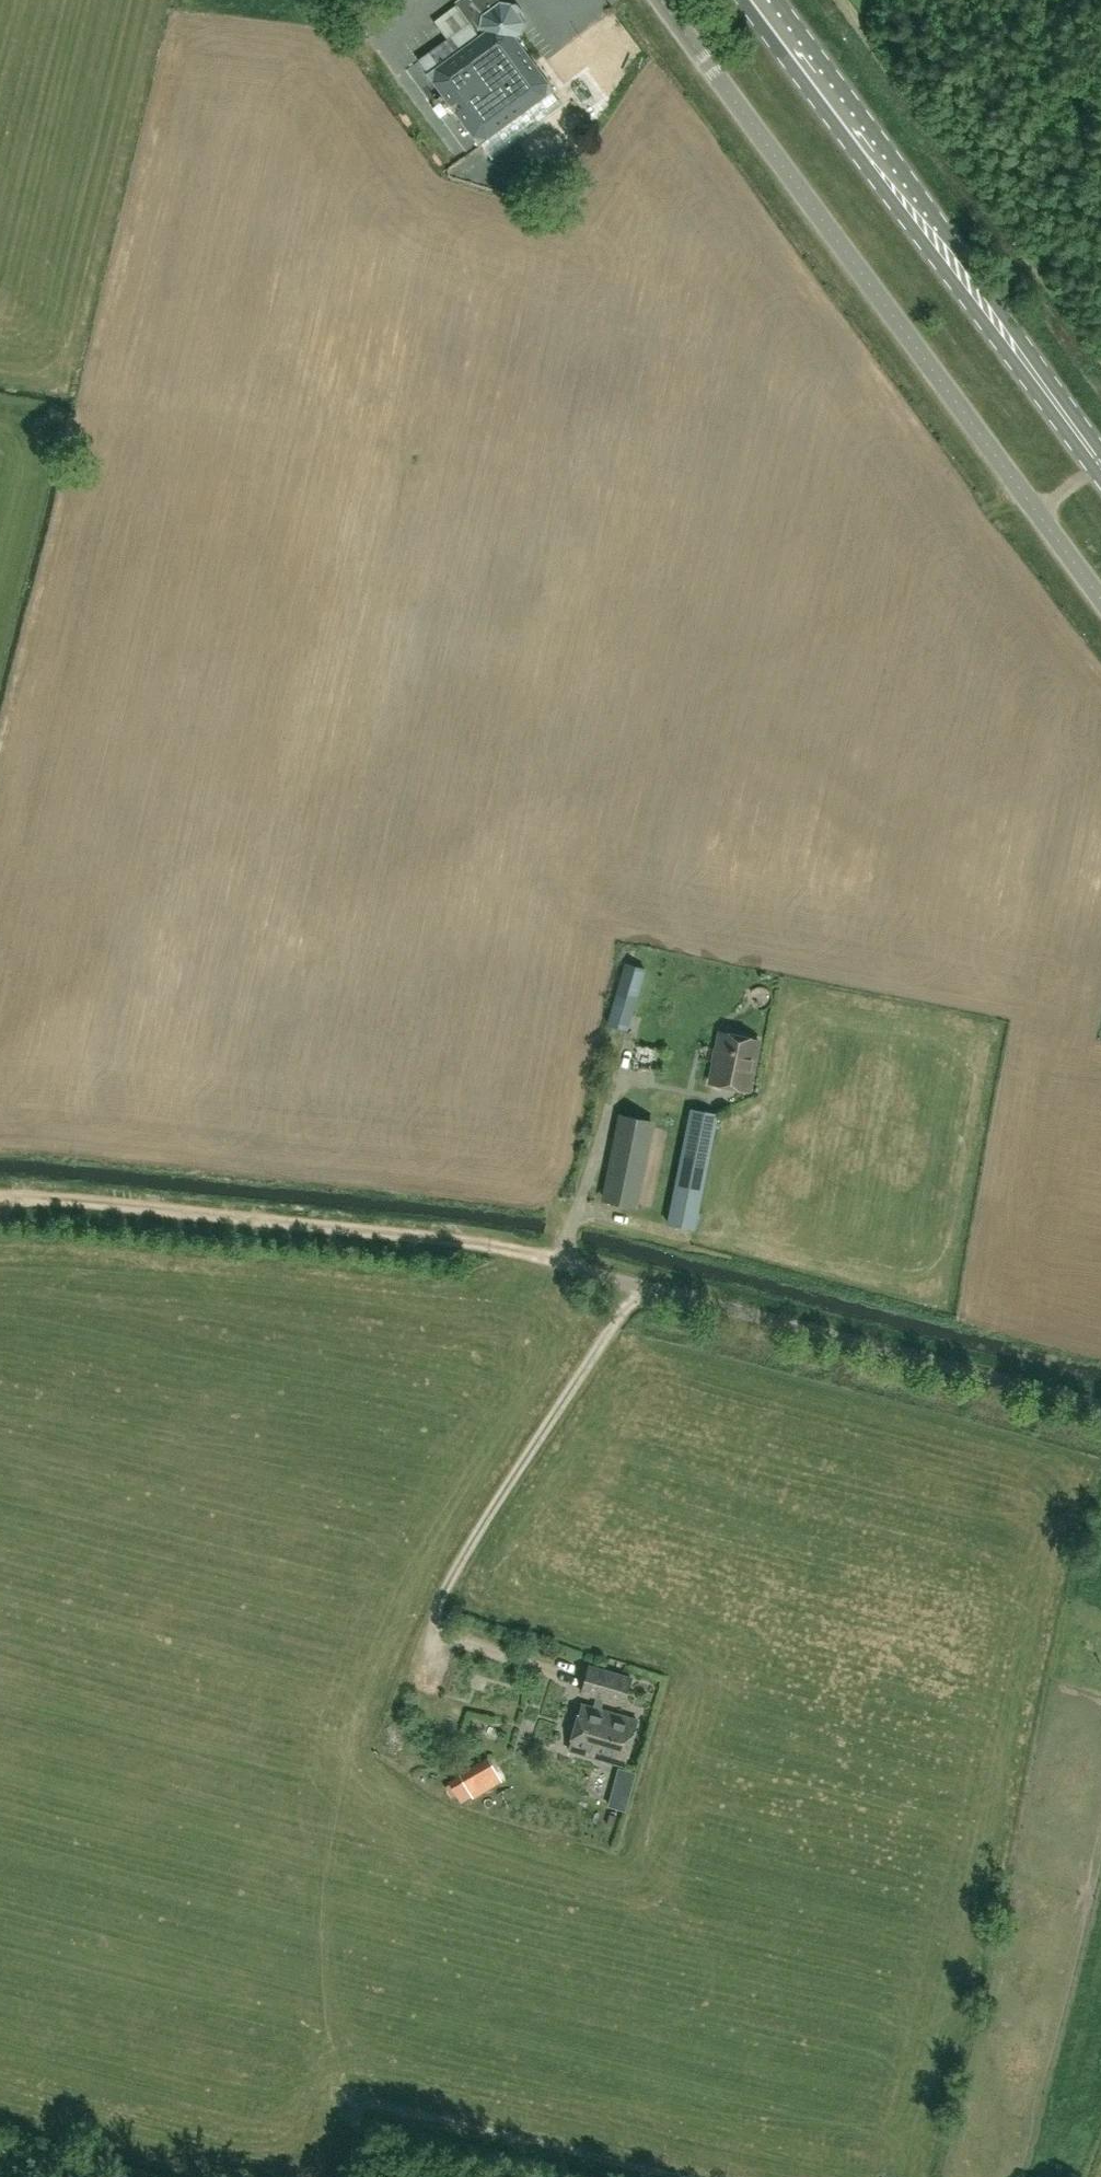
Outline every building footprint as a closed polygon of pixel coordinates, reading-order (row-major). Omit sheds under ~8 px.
[(500,1),(499,0),(457,0),(454,2),(479,35),(464,46),(454,33),(417,59),(427,73),(426,74),(479,145),(554,89),(515,38),(522,33),(523,21),(520,17),(517,17),(512,10),(512,7),(509,3),(500,1)] [(624,963),(607,1023),(617,1026),(626,1028),(628,1029),(646,969),(635,966),(624,963)] [(721,1032),(711,1083),(749,1090),(760,1040),(721,1032)] [(656,1121),(618,1114),(602,1201),(639,1208),(656,1121)] [(696,1228),(717,1121),(691,1116),(691,1117),(690,1117),(668,1222),(696,1228)] [(589,1666),(582,1692),(597,1697),(605,1699),(623,1704),(631,1677),(589,1666)] [(624,1765),(637,1720),(601,1710),(605,1699),(597,1697),(594,1707),(582,1704),(569,1749),(624,1765)] [(512,1781),(500,1757),(469,1773),(481,1798),(512,1781)]
